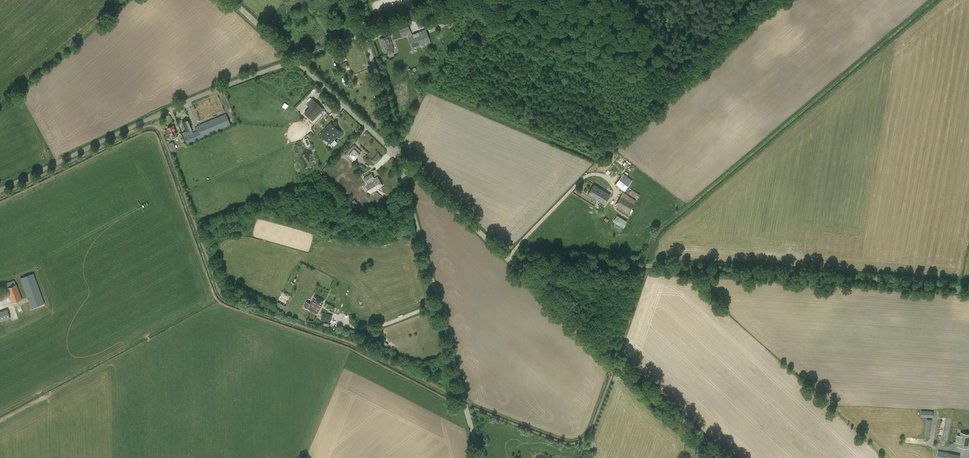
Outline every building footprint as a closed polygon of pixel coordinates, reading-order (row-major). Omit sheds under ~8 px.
[(412,34),(408,26),(408,24),(392,30),(396,38),(407,33),(413,49),(431,42),(426,29),(412,34)] [(394,50),(389,36),(380,39),(384,53),(394,50)] [(347,62),(339,65),(341,70),(349,67),(347,62)] [(198,130),(193,132),(188,120),(183,122),(187,131),(184,133),(185,136),(183,136),(187,145),(201,138),(236,123),(233,117),(228,119),(221,101),(195,112),(201,124),(196,126),(198,130)] [(313,120),(320,113),(323,109),(315,101),(305,113),(313,120)] [(321,134),(329,141),(339,131),(331,123),(321,134)] [(167,128),(167,129),(165,130),(167,136),(170,135),(170,137),(172,136),(173,138),(177,137),(176,135),(177,134),(173,126),(167,128)] [(345,154),(352,161),(361,152),(354,145),(345,154)] [(371,160),(375,164),(382,157),(378,153),(371,160)] [(374,179),(373,179),(373,178),(374,178),(371,173),(364,178),(367,183),(368,182),(369,184),(367,185),(371,192),(382,185),(378,177),(374,179)] [(624,191),(632,180),(623,173),(615,185),(624,191)] [(610,195),(594,185),(588,194),(604,204),(610,195)] [(640,194),(631,189),(629,194),(637,199),(640,194)] [(637,201),(623,192),(615,205),(631,216),(634,211),(631,209),(637,201)] [(353,197),(349,200),(359,212),(362,209),(353,197)] [(625,221),(618,217),(616,221),(618,222),(618,223),(624,227),(625,226),(623,225),(625,221)] [(45,303),(33,273),(20,279),(31,309),(45,303)] [(6,283),(8,288),(7,288),(13,303),(22,300),(17,284),(16,285),(14,280),(6,283)] [(314,297),(311,304),(306,301),(304,307),(308,309),(317,314),(323,302),(314,297)] [(10,318),(7,309),(0,312),(0,319),(1,321),(10,318)] [(322,312),(320,319),(330,322),(332,315),(322,312)] [(376,340),(384,344),(386,339),(379,335),(376,340)] [(968,448),(968,446),(968,433),(960,432),(958,446),(968,448)]
